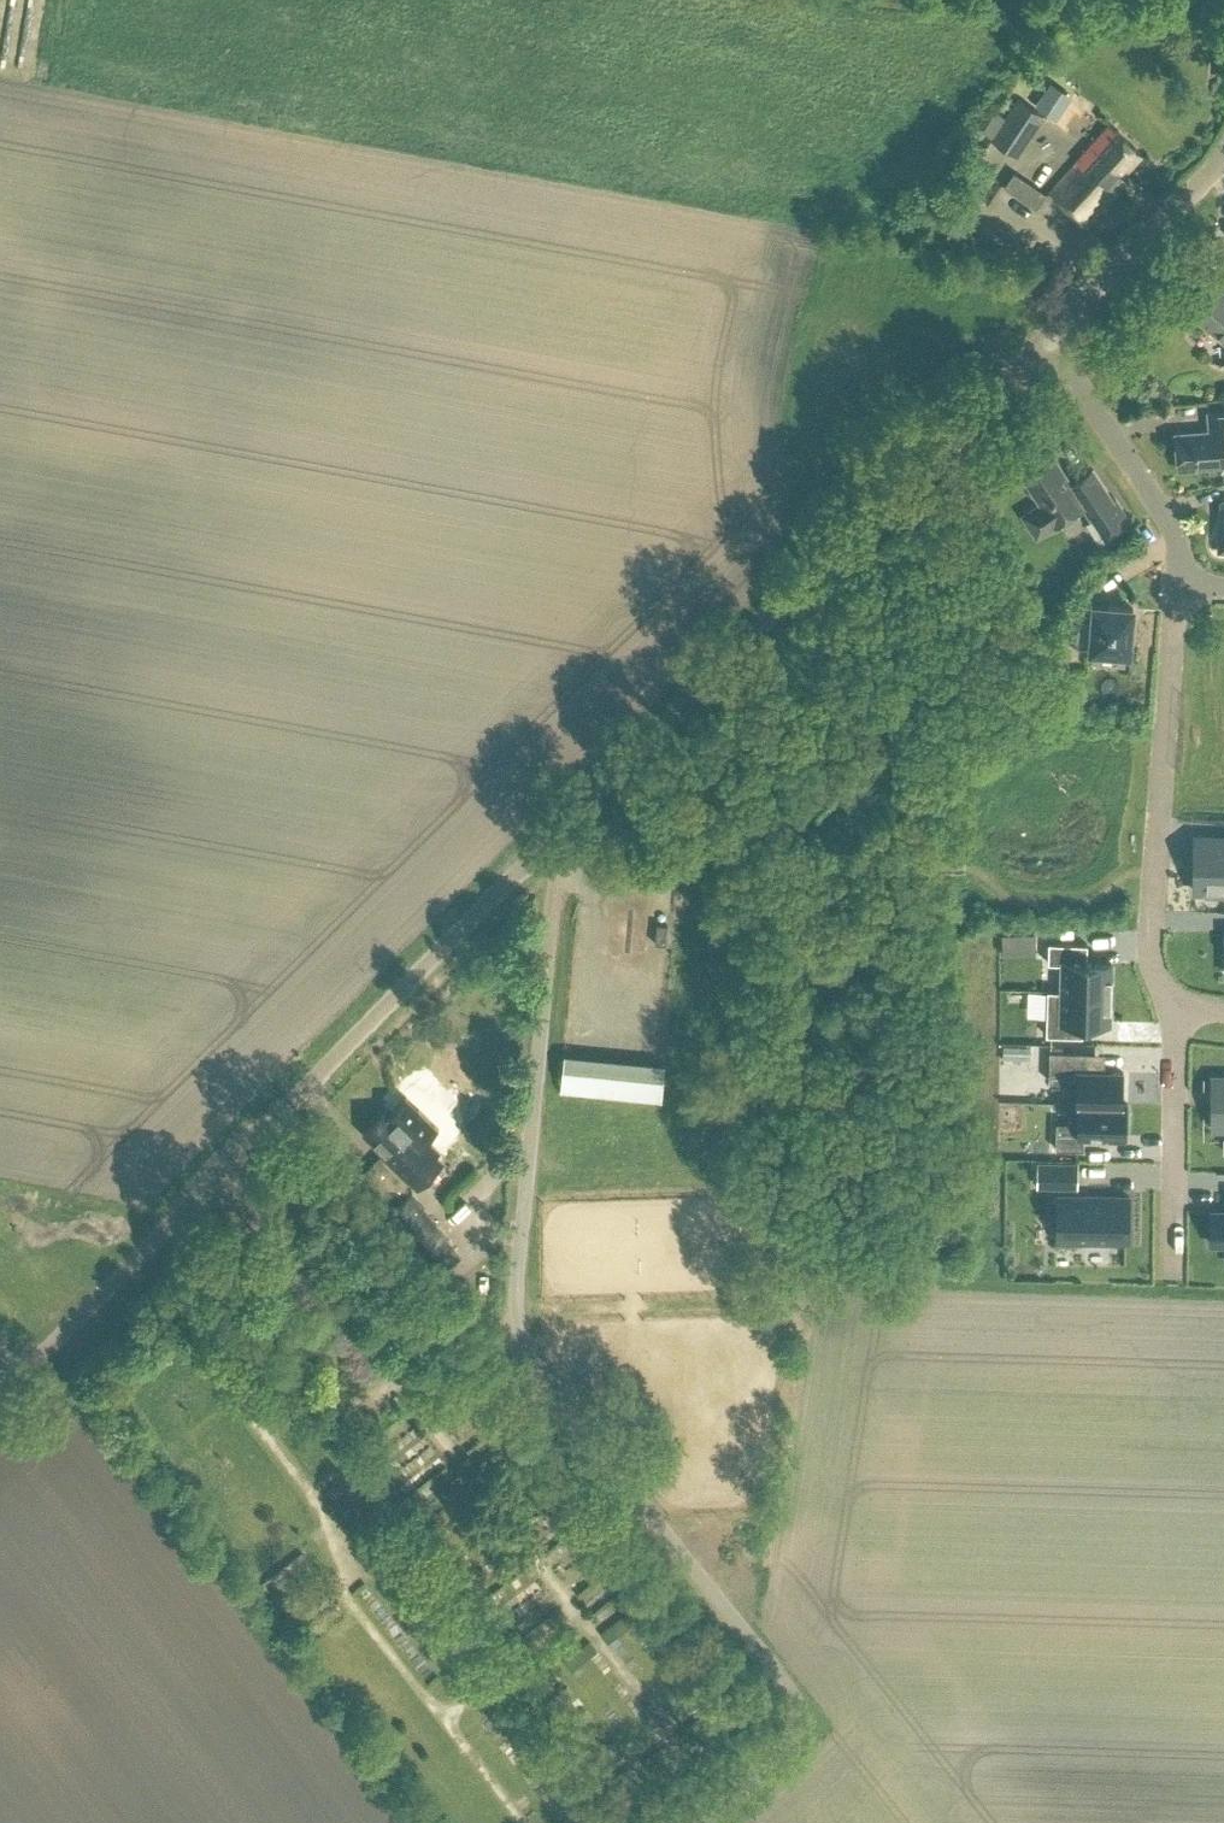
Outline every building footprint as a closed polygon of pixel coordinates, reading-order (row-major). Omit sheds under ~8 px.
[(1019,96),(992,136),(1019,155),(1046,114),(1066,127),(1076,112),(1058,100),(1062,95),(1039,79),(1025,100),(1019,96)] [(1085,222),(1115,188),(1110,184),(1140,150),(1108,122),(1066,167),(1068,169),(1049,191),(1085,222)] [(1198,269),(1175,297),(1222,336),(1223,337),(1223,290),(1198,269)] [(1195,466),(1195,463),(1223,461),(1223,408),(1208,409),(1210,428),(1175,431),(1178,467),(1195,466)] [(1090,512),(1091,511),(1107,536),(1131,521),(1114,494),(1113,495),(1092,465),(1071,479),(1055,453),(1024,473),(1040,498),(1021,510),(1035,533),(1083,502),(1090,512)] [(1129,650),(1132,605),(1093,602),(1092,615),(1085,614),(1072,604),(1047,633),(1061,645),(1067,637),(1069,639),(1073,642),(1078,644),(1082,645),(1087,646),(1090,646),(1090,647),(1129,650)] [(997,640),(989,653),(1002,661),(1010,648),(997,640)] [(1218,835),(1200,835),(1199,867),(1194,866),(1193,873),(1193,889),(1203,889),(1203,892),(1223,893),(1223,835),(1218,835)] [(656,918),(655,938),(666,938),(666,918),(656,918)] [(1034,931),(1022,931),(1023,952),(1035,951),(1034,931)] [(1107,990),(1112,990),(1112,960),(1088,960),(1088,940),(1050,939),(1049,960),(1064,961),(1063,988),(1049,987),(1049,988),(1072,989),(1093,989),(1107,990)] [(1111,1020),(1112,990),(1107,990),(1093,989),(1072,989),(1049,988),(1047,1033),(1078,1034),(1078,1019),(1111,1020)] [(1030,1042),(1002,1042),(1002,1055),(1030,1055),(1030,1042)] [(1085,1068),(1085,1048),(1063,1048),(1052,1047),(1051,1077),(1071,1078),(1070,1099),(1125,1101),(1129,1101),(1129,1100),(1124,1100),(1125,1069),(1106,1068),(1085,1068)] [(663,1061),(567,1053),(564,1088),(660,1096),(663,1061)] [(1212,1126),(1223,1126),(1223,1074),(1212,1074),(1212,1126)] [(1128,1133),(1129,1101),(1125,1101),(1070,1099),(1070,1100),(1077,1101),(1077,1120),(1064,1119),(1058,1119),(1057,1146),(1085,1147),(1085,1132),(1128,1133)] [(407,1127),(386,1107),(361,1132),(382,1152),(378,1156),(405,1183),(437,1150),(411,1123),(407,1127)] [(1038,1165),(1038,1181),(1077,1182),(1077,1162),(1038,1162),(1038,1165)] [(1129,1194),(1057,1192),(1056,1237),(1128,1238),(1129,1194)] [(429,1224),(406,1195),(388,1209),(412,1241),(415,1239),(428,1256),(447,1241),(432,1221),(429,1224)] [(1210,1240),(1223,1240),(1223,1209),(1211,1208),(1211,1228),(1210,1240)] [(448,1353),(466,1340),(457,1328),(440,1341),(448,1353)] [(436,1467),(451,1460),(442,1443),(427,1451),(436,1467)]
